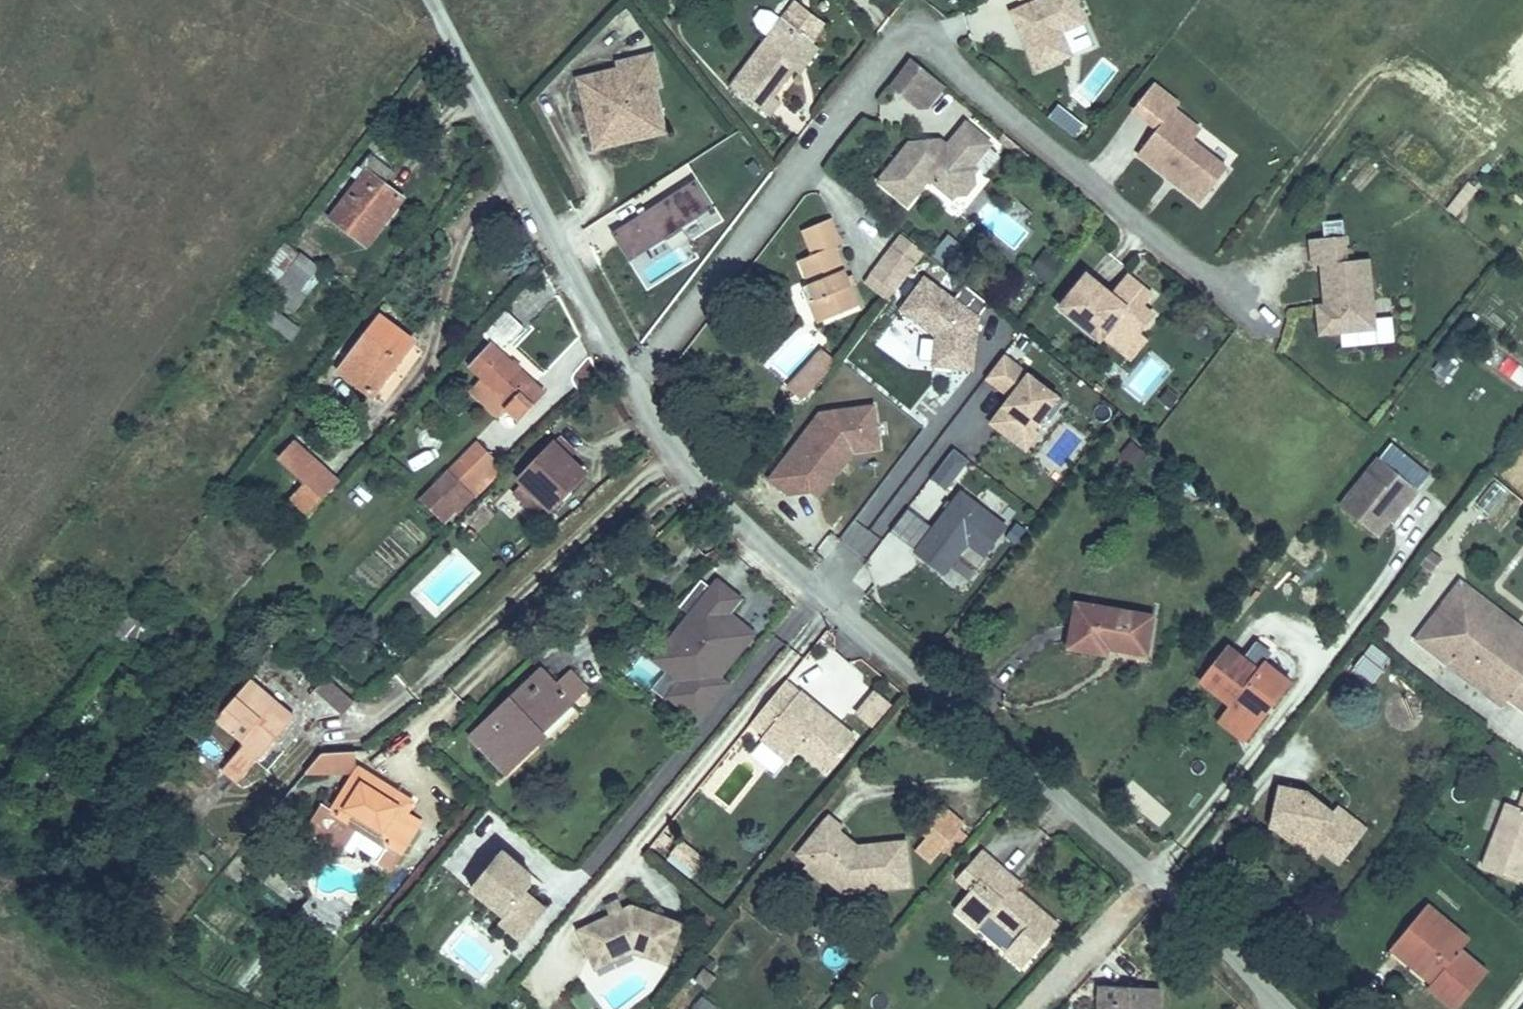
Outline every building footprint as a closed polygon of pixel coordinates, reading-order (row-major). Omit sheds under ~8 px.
[(1011,11),(1022,37),(1029,34),(1032,42),(1025,45),(1036,69),(1072,54),(1062,31),(1085,21),(1075,0),(1036,0),(1011,11)] [(794,69),(814,43),(812,42),(825,25),(796,3),(783,21),(782,20),(769,37),(731,86),(769,115),(780,101),(773,96),(794,69)] [(769,37),(782,20),(771,12),(761,11),(754,20),(758,29),(769,37)] [(799,73),(819,47),(814,43),(794,69),(799,73)] [(661,88),(653,55),(640,58),(647,91),(655,88),(655,90),(661,88)] [(928,98),(940,81),(912,57),(891,85),(920,109),(929,107),(928,98)] [(655,90),(655,88),(647,91),(640,58),(617,63),(619,69),(580,78),(593,136),(602,134),(609,142),(644,133),(642,125),(649,113),(660,111),(655,90)] [(929,107),(945,85),(940,81),(928,98),(929,107)] [(1158,128),(1138,154),(1168,177),(1171,173),(1179,178),(1175,183),(1201,203),(1227,169),(1192,141),(1200,130),(1174,109),(1178,104),(1153,84),(1133,109),(1158,128)] [(665,131),(660,111),(649,113),(642,125),(644,133),(644,137),(665,131)] [(978,169),(974,166),(975,164),(992,143),(966,122),(947,145),(941,140),(931,152),(922,153),(910,142),(879,181),(908,205),(929,179),(954,199),(957,196),(967,194),(973,188),(976,184),(975,173),(978,169)] [(610,145),(644,137),(644,133),(609,142),(610,145)] [(609,142),(602,134),(593,136),(596,148),(610,145),(609,142)] [(931,152),(941,140),(932,141),(928,146),(931,152)] [(931,152),(928,146),(932,141),(910,142),(922,153),(931,152)] [(394,171),(371,154),(353,176),(360,181),(332,218),(367,245),(385,221),(379,216),(386,208),(392,212),(403,198),(384,184),(394,171)] [(1168,177),(1175,183),(1179,178),(1171,173),(1168,177)] [(694,179),(610,233),(629,262),(713,208),(694,179)] [(1446,209),(1457,216),(1477,188),(1466,180),(1446,209)] [(392,212),(386,208),(379,216),(385,221),(392,212)] [(1321,335),(1376,329),(1364,209),(1342,211),(1345,236),(1311,240),(1314,266),(1329,264),(1333,305),(1318,307),(1321,335)] [(1325,220),(1326,236),(1342,234),(1341,218),(1325,220)] [(859,305),(835,247),(842,244),(831,219),(804,230),(814,254),(800,260),(810,284),(825,320),(859,305)] [(877,265),(901,283),(925,252),(902,233),(877,265)] [(957,241),(940,263),(978,295),(990,281),(970,265),(977,257),(957,241)] [(318,266),(302,254),(269,295),(285,307),(318,266)] [(1048,283),(1062,263),(1050,254),(1036,274),(1048,283)] [(890,297),(901,283),(877,265),(867,279),(890,297)] [(1155,317),(1143,307),(1153,295),(1133,279),(1124,291),(1118,286),(1112,293),(1088,274),(1060,307),(1101,340),(1103,337),(1110,330),(1121,339),(1138,337),(1141,334),(1155,317)] [(1124,291),(1133,279),(1128,274),(1118,286),(1124,291)] [(989,303),(966,285),(955,299),(925,277),(901,310),(948,344),(933,365),(973,370),(975,337),(967,331),(978,316),(989,303)] [(918,286),(910,280),(900,293),(908,299),(918,286)] [(825,320),(810,284),(804,286),(819,322),(825,320)] [(506,309),(483,334),(492,343),(470,366),(483,377),(470,391),(498,417),(506,408),(520,422),(546,393),(502,351),(525,327),(506,309)] [(381,316),(340,370),(374,396),(415,341),(381,316)] [(967,331),(975,337),(978,316),(967,331)] [(1132,360),(1148,340),(1141,334),(1138,337),(1121,339),(1110,330),(1103,337),(1132,360)] [(826,369),(834,360),(824,351),(816,359),(826,369)] [(986,377),(1000,388),(1017,365),(1003,354),(986,377)] [(826,369),(816,359),(814,358),(788,387),(799,398),(826,369)] [(1029,374),(1017,365),(1000,388),(1011,397),(1029,374)] [(1051,418),(1064,401),(1029,374),(991,423),(1012,440),(1025,423),(1034,430),(1035,429),(1046,415),(1051,418)] [(800,440),(770,479),(789,493),(811,490),(809,474),(838,471),(837,459),(841,452),(853,451),(879,448),(873,406),(821,413),(822,423),(811,438),(800,440)] [(1040,433),(1035,429),(1034,430),(1025,423),(1012,440),(1026,450),(1040,433)] [(1064,462),(1079,439),(1066,431),(1051,454),(1064,462)] [(574,451),(560,437),(554,443),(568,456),(574,451)] [(338,481),(295,442),(280,458),(307,482),(293,497),(310,512),(338,481)] [(469,489),(498,461),(479,442),(433,488),(457,510),(458,512),(475,495),(469,489)] [(1135,466),(1146,454),(1132,442),(1122,454),(1135,466)] [(568,456),(554,443),(520,479),(523,482),(547,505),(555,513),(576,491),(572,487),(586,473),(568,456)] [(948,491),(970,461),(953,448),(931,478),(948,491)] [(811,490),(822,502),(853,451),(841,452),(837,459),(838,471),(809,474),(811,490)] [(1392,466),(1378,456),(1368,469),(1381,480),(1392,466)] [(505,467),(498,461),(469,489),(475,495),(476,496),(505,467)] [(1381,480),(1368,469),(1341,505),(1378,534),(1392,516),(1389,514),(1402,497),(1408,502),(1419,487),(1392,466),(1381,480)] [(1488,515),(1507,491),(1494,480),(1475,504),(1488,515)] [(547,505),(523,482),(514,493),(537,515),(547,505)] [(457,510),(433,488),(421,499),(445,522),(457,510)] [(962,492),(916,551),(945,573),(968,543),(984,555),(1006,526),(962,492)] [(1395,519),(1408,502),(1402,497),(1389,514),(1395,519)] [(913,548),(927,524),(912,516),(898,540),(913,548)] [(1433,571),(1441,559),(1431,552),(1423,563),(1433,571)] [(744,596),(721,578),(676,635),(688,645),(674,663),(688,674),(672,693),(701,717),(730,682),(722,675),(757,632),(742,620),(737,626),(727,617),(744,596)] [(1482,620),(1494,605),(1462,581),(1417,638),(1449,663),(1453,658),(1492,687),(1496,682),(1510,693),(1507,696),(1508,696),(1522,708),(1522,652),(1482,620)] [(1114,644),(1114,648),(1148,654),(1154,616),(1077,603),(1069,648),(1108,654),(1109,648),(1109,644),(1114,644)] [(1494,605),(1482,620),(1522,652),(1522,628),(1494,605)] [(148,626),(130,612),(107,642),(112,646),(124,656),(148,626)] [(684,679),(688,674),(674,663),(688,645),(676,635),(657,657),(684,679)] [(1393,659),(1372,644),(1364,655),(1384,670),(1393,659)] [(1250,733),(1290,682),(1266,663),(1260,671),(1229,647),(1202,682),(1240,711),(1234,719),(1250,733)] [(555,680),(567,668),(554,655),(542,666),(555,680)] [(1374,683),(1384,670),(1364,655),(1354,668),(1366,677),(1374,683)] [(1507,696),(1510,693),(1496,682),(1492,687),(1453,658),(1449,663),(1502,704),(1508,696),(1507,696)] [(1366,677),(1354,668),(1350,672),(1362,681),(1366,677)] [(571,702),(555,685),(540,670),(472,736),(506,772),(545,734),(542,731),(572,702),(571,702)] [(586,688),(570,671),(555,685),(571,702),(586,688)] [(354,701),(326,676),(315,689),(343,714),(354,701)] [(269,695),(251,680),(219,719),(244,740),(240,745),(243,747),(224,769),(239,782),(291,721),(266,698),(269,695)] [(799,693),(785,681),(751,723),(765,735),(771,728),(825,772),(854,735),(832,718),(829,723),(811,708),(815,704),(800,692),(799,693)] [(874,692),(854,716),(871,730),(891,706),(874,692)] [(815,704),(811,708),(829,723),(832,718),(815,704)] [(1250,733),(1234,719),(1240,711),(1232,706),(1220,721),(1245,740),(1250,733)] [(1499,755),(1496,743),(1481,747),(1484,759),(1499,755)] [(376,784),(378,780),(359,768),(326,820),(351,836),(358,826),(400,853),(419,822),(405,814),(412,801),(397,792),(395,796),(376,784)] [(378,780),(376,784),(395,796),(397,792),(378,780)] [(1359,840),(1332,819),(1336,813),(1335,812),(1309,791),(1280,785),(1271,827),(1279,829),(1300,834),(1322,851),(1340,864),(1359,840)] [(1519,807),(1507,803),(1482,865),(1522,881),(1522,798),(1519,807)] [(931,864),(943,849),(961,829),(964,824),(943,806),(923,830),(929,835),(916,851),(931,864)] [(1366,830),(1338,808),(1335,812),(1336,813),(1332,819),(1359,840),(1366,830)] [(842,826),(830,817),(814,836),(826,845),(839,830),(842,826)] [(969,835),(961,829),(943,849),(951,855),(969,835)] [(1322,851),(1300,834),(1279,829),(1316,858),(1322,851)] [(814,836),(804,848),(816,857),(812,862),(828,875),(833,868),(854,885),(876,883),(877,889),(910,885),(906,841),(865,845),(866,850),(858,851),(858,846),(839,830),(826,845),(814,836)] [(671,839),(662,832),(656,839),(665,847),(671,839)] [(681,841),(672,852),(681,860),(690,848),(681,841)] [(706,861),(690,848),(681,860),(697,873),(706,861)] [(816,857),(804,848),(799,855),(810,864),(808,867),(823,880),(826,877),(844,892),(877,889),(876,883),(854,885),(833,868),(828,875),(812,862),(816,857)] [(496,901),(531,929),(547,909),(525,892),(532,884),(511,867),(516,861),(501,849),(470,888),(492,906),(496,901)] [(1005,886),(1013,876),(982,850),(958,879),(972,891),(956,909),(979,928),(991,915),(1017,938),(1005,952),(1023,967),(1047,939),(1043,936),(1055,922),(1018,890),(1014,894),(1005,886)] [(530,873),(516,861),(511,867),(532,884),(530,873)] [(1023,885),(1013,876),(1005,886),(1014,894),(1018,890),(1023,885)] [(310,898),(299,910),(335,939),(344,926),(310,898)] [(605,904),(610,914),(623,908),(618,898),(605,904)] [(496,901),(492,906),(505,916),(499,922),(522,940),(531,929),(496,901)] [(577,930),(589,956),(603,950),(609,963),(634,952),(669,965),(684,923),(631,904),(623,908),(610,914),(577,930)] [(1488,972),(1461,950),(1465,946),(1437,922),(1442,916),(1428,904),(1398,940),(1439,975),(1432,982),(1428,987),(1455,1008),(1457,1008),(1488,972)] [(1470,940),(1442,916),(1437,922),(1465,946),(1470,940)] [(1059,926),(1055,922),(1043,936),(1047,939),(1059,926)] [(1439,975),(1398,940),(1391,948),(1432,982),(1439,975)] [(609,963),(603,950),(589,956),(596,970),(609,963)] [(716,978),(704,968),(696,979),(708,988),(716,978)] [(1101,1004),(1107,1005),(1107,1008),(1158,1008),(1159,988),(1102,985),(1101,1004)] [(714,1005),(697,994),(688,1008),(712,1008),(714,1005)]
